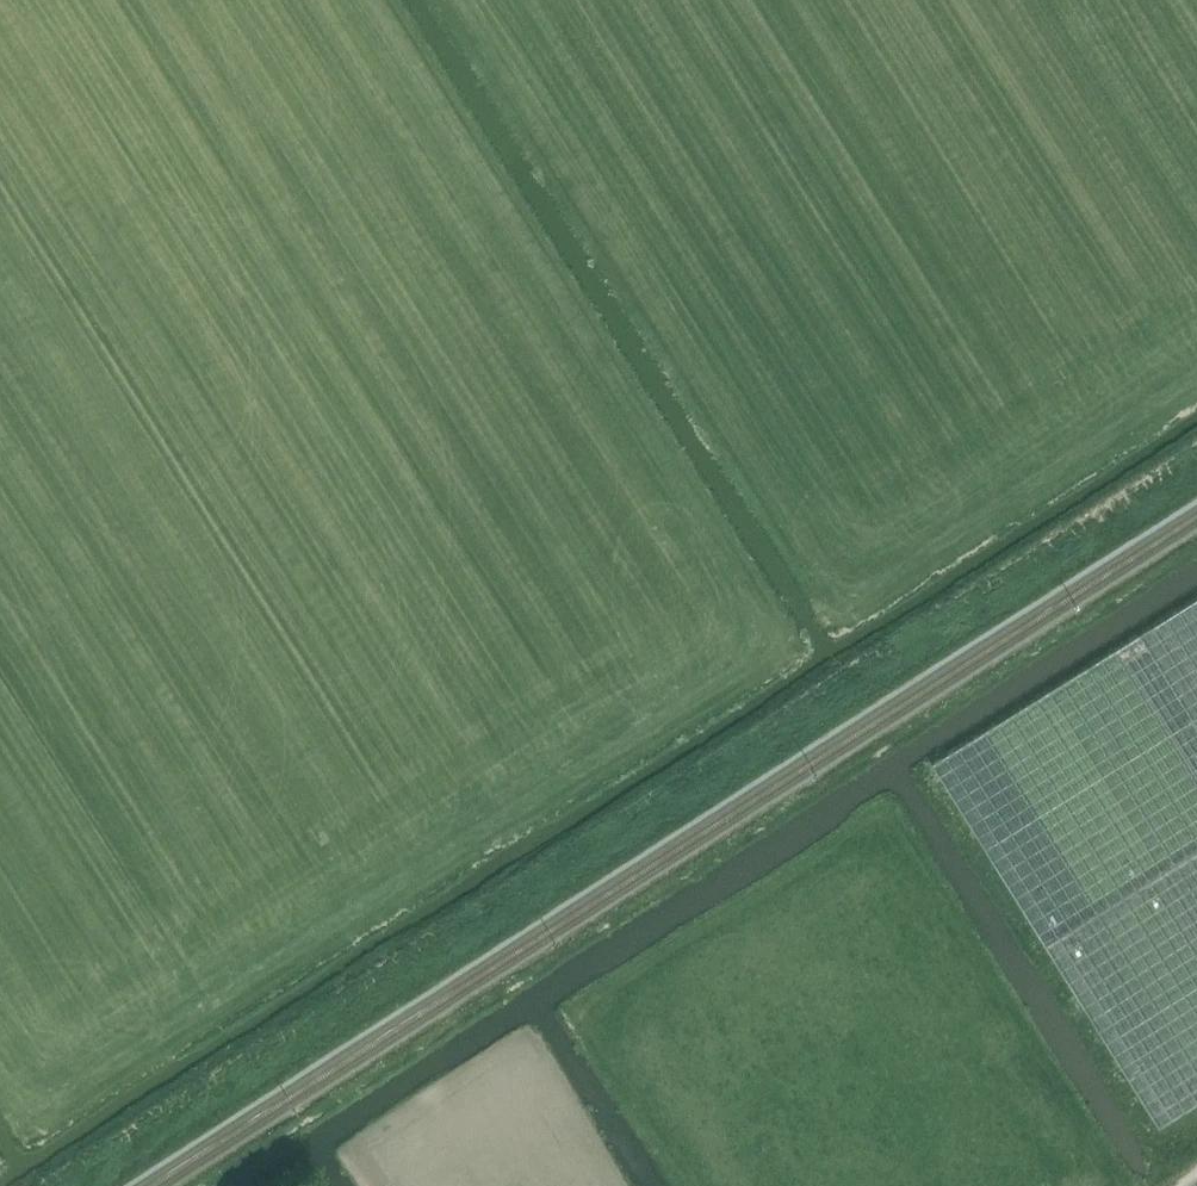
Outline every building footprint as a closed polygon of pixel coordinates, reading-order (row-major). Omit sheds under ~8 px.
[(934,768),(1159,1131),(1196,1107),(1196,601),(1020,711),(934,768)]
